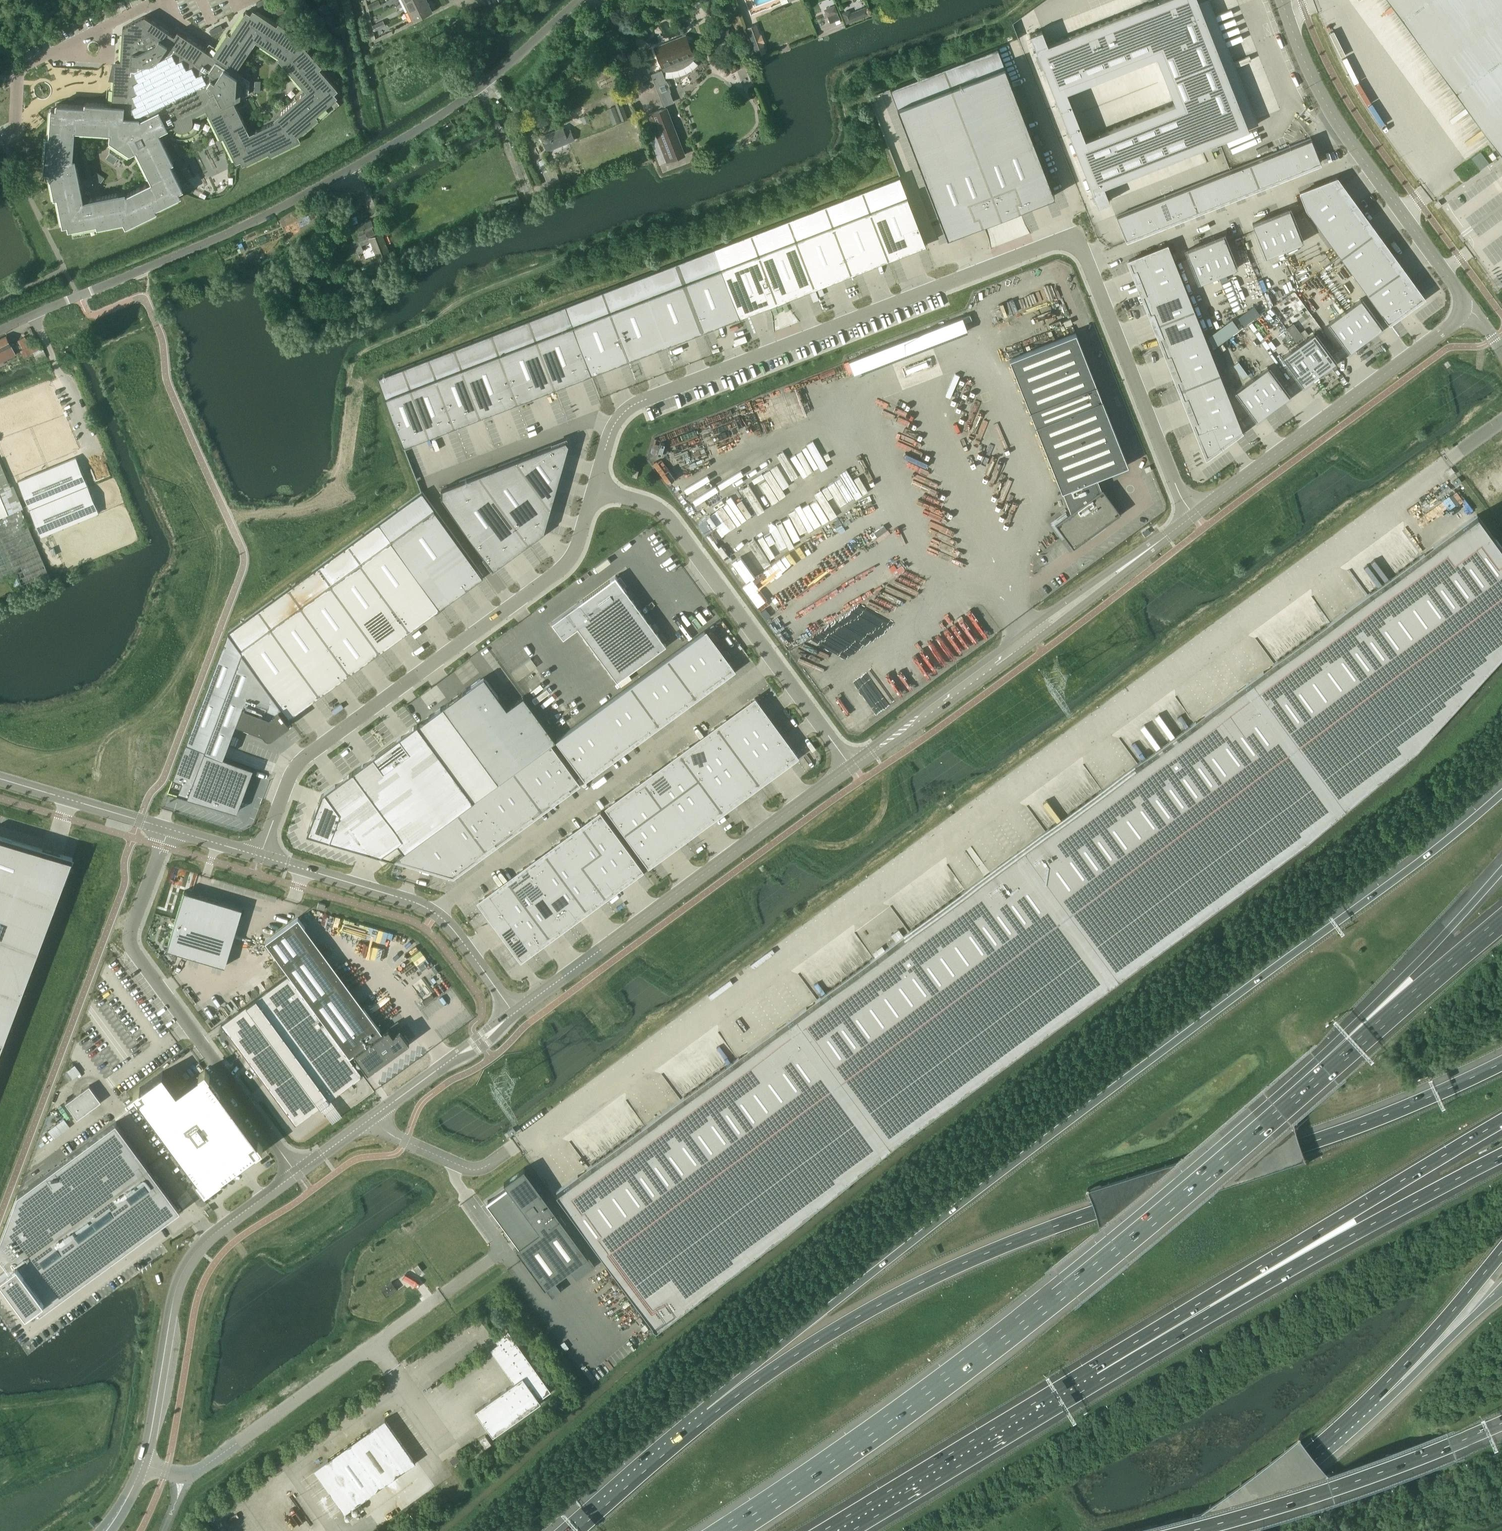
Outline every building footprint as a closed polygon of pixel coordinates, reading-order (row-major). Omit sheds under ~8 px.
[(404,2),(408,11),(427,2),(426,0),(407,0),(404,2)] [(750,15),(789,0),(744,0),(750,15)] [(1215,142),(1248,128),(1197,0),(1158,0),(1047,44),(1041,29),(1029,34),(1060,111),(1067,128),(1097,205),(1109,201),(1103,186),(1205,146),(1209,144),(1212,150),(1217,148),(1215,142)] [(1494,139),(1495,140),(1501,150),(1501,0),(1393,0),(1494,139)] [(427,2),(408,11),(413,20),(432,11),(427,2)] [(827,16),(830,22),(839,18),(834,6),(826,9),(825,12),(827,16)] [(230,34),(228,32),(227,32),(212,54),(177,31),(174,36),(144,16),(123,27),(120,62),(115,62),(114,65),(112,91),(112,104),(84,102),(84,103),(85,103),(84,105),(59,103),(59,104),(56,104),(56,109),(51,108),(51,111),(49,136),(46,136),(44,171),(49,171),(54,197),(55,197),(57,197),(62,222),(63,224),(68,223),(68,226),(69,228),(71,228),(96,223),(97,225),(97,226),(123,221),(125,226),(157,210),(156,210),(155,208),(178,196),(180,195),(178,190),(183,188),(181,186),(182,186),(170,163),(173,162),(161,137),(169,133),(171,135),(173,136),(175,137),(178,138),(180,138),(183,139),(185,138),(188,138),(190,137),(192,135),(194,134),(196,132),(198,130),(199,128),(200,125),(200,123),(201,120),(201,118),(208,114),(220,138),(221,138),(223,137),(234,160),(235,160),(236,162),(240,160),(242,164),(245,163),(245,164),(268,152),(269,154),(269,155),(301,140),(300,139),(298,135),(318,117),(316,115),(335,98),(337,96),(334,92),(337,89),(336,87),(319,68),(321,66),(322,66),(304,46),(307,41),(278,22),(276,25),(255,10),(255,11),(253,9),(250,13),(246,11),(245,13),(244,12),(230,34)] [(853,20),(850,13),(850,12),(847,11),(842,13),(846,23),(853,20)] [(759,35),(755,25),(748,28),(757,54),(764,51),(761,42),(763,42),(760,34),(759,35)] [(715,37),(729,37),(729,26),(715,27),(715,37)] [(694,59),(686,39),(680,41),(664,47),(663,45),(654,48),(663,71),(665,70),(665,71),(668,71),(671,71),(673,70),(676,70),(679,69),(681,68),(684,67),(686,65),(689,64),(691,62),(693,60),(692,59),(694,59)] [(997,47),(943,68),(1000,216),(1001,215),(1018,209),(1019,209),(1054,195),(997,47)] [(1248,55),(1234,60),(1237,66),(1250,61),(1248,55)] [(943,68),(889,89),(946,237),(982,223),(983,223),(999,216),(1000,216),(943,68)] [(627,118),(622,104),(619,97),(613,100),(616,106),(607,109),(613,124),(627,118)] [(684,155),(666,108),(649,114),(667,161),(684,155)] [(574,140),(570,130),(564,132),(562,127),(541,136),(546,148),(553,145),(554,148),(574,140)] [(1310,138),(1116,215),(1125,239),(1320,161),(1317,154),(1310,138)] [(556,187),(544,158),(538,161),(550,189),(556,187)] [(739,316),(926,244),(899,176),(713,248),(564,305),(591,373),(739,316)] [(1406,280),(1399,270),(1391,260),(1394,258),(1390,252),(1386,247),(1382,241),(1379,243),(1372,233),(1364,223),(1367,221),(1363,215),(1359,210),(1355,204),(1352,206),(1338,186),(1341,184),(1336,178),(1329,180),(1329,181),(1299,192),(1305,209),(1340,256),(1367,294),(1387,322),(1388,322),(1394,318),(1394,317),(1401,313),(1400,313),(1410,306),(1416,302),(1416,301),(1416,302),(1422,297),(1418,290),(1418,291),(1413,284),(1414,284),(1409,278),(1406,280)] [(1302,242),(1289,209),(1252,223),(1265,256),(1302,242)] [(1060,213),(1049,217),(1053,227),(1064,223),(1060,213)] [(391,255),(382,232),(376,234),(371,220),(351,227),(356,239),(353,241),(355,247),(360,245),(359,241),(369,237),(378,260),(391,255)] [(344,231),(337,233),(339,240),(346,237),(344,231)] [(1236,268),(1223,235),(1186,249),(1199,282),(1236,268)] [(1242,429),(1219,373),(1193,309),(1168,245),(1135,258),(1135,257),(1128,260),(1130,265),(1132,270),(1135,269),(1145,292),(1141,294),(1144,301),(1146,306),(1149,313),(1152,312),(1157,323),(1162,335),(1158,336),(1161,343),(1163,349),(1166,356),(1169,355),(1179,378),(1175,379),(1178,386),(1179,389),(1180,391),(1180,392),(1183,399),(1186,397),(1196,420),(1192,422),(1195,429),(1200,441),(1206,456),(1212,451),(1213,451),(1219,447),(1218,446),(1242,429)] [(1280,315),(1302,304),(1296,292),(1274,304),(1280,315)] [(1349,350),(1381,327),(1360,298),(1328,322),(1349,350)] [(554,387),(591,373),(564,305),(528,320),(491,334),(454,348),(428,358),(403,368),(377,377),(404,445),(429,435),(454,426),(480,416),(517,401),(554,387)] [(1215,346),(1240,328),(1232,318),(1207,335),(1215,346)] [(854,370),(969,333),(965,319),(849,355),(854,370)] [(1245,327),(1258,345),(1261,343),(1249,325),(1245,327)] [(1075,332),(1009,358),(1061,491),(1064,489),(1072,509),(1054,522),(1073,547),(1120,512),(1102,487),(1098,490),(1094,478),(1128,465),(1075,332)] [(1335,361),(1313,332),(1282,356),(1303,384),(1335,361)] [(0,339),(0,348),(4,356),(5,356),(5,357),(15,352),(7,336),(0,339)] [(34,352),(37,358),(38,360),(47,356),(38,340),(29,344),(25,336),(18,340),(23,349),(20,350),(24,357),(34,352)] [(1288,395),(1267,366),(1235,390),(1256,418),(1288,395)] [(456,482),(441,488),(441,497),(492,568),(543,531),(568,444),(565,439),(456,482)] [(89,487),(76,457),(17,481),(40,536),(49,532),(99,512),(89,487)] [(21,508),(18,509),(0,465),(0,579),(15,573),(23,591),(51,579),(21,508)] [(422,491),(378,522),(439,607),(483,575),(422,491)] [(556,1190),(655,1326),(789,1225),(900,1135),(1306,837),(1415,746),(1501,651),(1501,549),(1476,514),(556,1190)] [(378,522),(228,631),(289,716),(439,607),(378,522)] [(577,627),(617,680),(666,644),(615,575),(551,622),(563,637),(577,627)] [(705,630),(686,644),(713,681),(723,674),(724,676),(733,669),(705,630)] [(227,632),(186,742),(223,756),(227,746),(227,745),(236,721),(261,730),(262,730),(262,731),(263,731),(264,732),(265,734),(267,735),(268,735),(270,735),(271,735),(273,734),(290,722),(279,707),(281,706),(227,632)] [(713,681),(686,644),(667,658),(696,696),(705,690),(704,688),(713,681)] [(696,696),(667,658),(649,671),(676,709),(685,702),(687,703),(696,696)] [(676,709),(649,671),(630,685),(659,724),(668,717),(667,715),(676,709)] [(498,696),(486,679),(483,676),(480,679),(467,688),(466,688),(466,689),(442,706),(497,782),(498,782),(555,739),(523,695),(506,707),(499,697),(498,696)] [(659,724),(630,685),(612,698),(639,736),(648,729),(649,730),(659,724)] [(639,736),(612,698),(593,712),(621,751),(631,744),(630,742),(639,736)] [(773,723),(754,698),(745,705),(746,706),(737,713),(754,737),(773,723)] [(621,751),(593,712),(574,726),(602,763),(611,756),(612,758),(621,751)] [(754,737),(737,713),(727,720),(726,719),(717,725),(736,751),(754,737)] [(403,851),(473,800),(431,742),(418,724),(417,723),(413,726),(412,728),(359,767),(357,768),(353,771),(353,772),(352,771),(349,774),(347,775),(324,793),(322,795),(318,804),(317,807),(315,809),(314,813),(314,814),(313,814),(312,818),(312,820),(310,825),(307,832),(327,838),(374,852),(376,853),(380,854),(397,842),(403,850),(403,851)] [(797,756),(773,723),(754,737),(777,768),(786,761),(787,763),(797,756)] [(736,751),(717,725),(708,732),(709,734),(699,740),(717,765),(736,751)] [(602,763),(574,726),(556,739),(584,778),(594,771),(592,770),(602,763)] [(777,768),(754,737),(736,751),(759,783),(768,776),(767,775),(777,768)] [(717,765),(699,740),(690,747),(689,746),(680,753),(699,778),(717,765)] [(237,811),(253,768),(223,756),(186,742),(185,742),(167,791),(237,811)] [(579,782),(551,743),(498,782),(497,782),(395,857),(395,858),(453,875),(477,857),(476,855),(494,842),(495,843),(514,830),(513,828),(531,814),(533,816),(551,803),(550,801),(569,787),(570,789),(579,782)] [(759,783),(736,751),(717,765),(740,795),(749,788),(750,790),(759,783)] [(699,778),(680,753),(671,759),(672,761),(662,768),(680,792),(699,778)] [(740,795),(717,765),(699,778),(722,810),(731,803),(730,802),(740,795)] [(680,792),(662,768),(653,774),(652,773),(643,780),(661,805),(680,792)] [(722,810),(699,778),(680,792),(702,822),(711,816),(712,817),(722,810)] [(661,805),(643,780),(633,786),(635,788),(625,795),(643,819),(661,805)] [(702,822),(680,792),(661,805),(685,837),(694,831),(693,829),(702,822)] [(643,819),(625,795),(616,802),(615,800),(605,807),(624,833),(643,819)] [(685,837),(661,805),(643,819),(665,849),(675,843),(676,844),(685,837)] [(633,875),(643,868),(600,811),(591,818),(592,819),(573,833),(572,832),(554,845),(555,846),(536,860),(535,859),(517,872),(518,874),(499,887),(498,886),(478,900),(521,958),(540,943),(539,942),(558,928),(559,930),(577,916),(576,915),(595,901),(596,902),(614,889),(613,888),(632,874),(633,875)] [(665,849),(643,819),(624,833),(648,865),(657,858),(656,856),(665,849)] [(73,858),(0,836),(0,1051),(73,858)] [(184,890),(167,948),(225,966),(242,908),(184,890)] [(284,966),(283,966),(288,973),(349,1056),(354,1053),(367,1071),(409,1040),(400,1028),(399,1028),(395,1022),(382,1031),(364,1007),(356,1013),(308,948),(284,966)] [(288,973),(221,1023),(221,1024),(227,1032),(229,1031),(252,1063),(295,1121),(319,1104),(320,1106),(330,1098),(329,1097),(351,1081),(352,1082),(353,1081),(362,1075),(363,1075),(349,1056),(288,973)] [(422,1000),(425,1003),(434,996),(432,993),(422,1000)] [(139,1087),(133,1092),(191,1172),(197,1179),(199,1179),(205,1187),(219,1177),(221,1178),(236,1167),(243,1162),(250,1157),(253,1155),(263,1148),(205,1069),(198,1074),(199,1074),(177,1090),(162,1071),(140,1088),(139,1087)] [(65,1102),(77,1118),(101,1101),(89,1085),(65,1102)] [(0,1239),(0,1256),(8,1268),(0,1274),(0,1275),(26,1311),(35,1304),(40,1312),(69,1290),(130,1246),(163,1221),(180,1209),(148,1165),(116,1121),(18,1193),(17,1193),(0,1239)] [(588,1255),(524,1167),(504,1182),(507,1186),(486,1201),(519,1245),(516,1247),(552,1296),(561,1289),(554,1280),(588,1255)] [(414,1267),(418,1273),(422,1270),(418,1264),(414,1267)] [(381,1289),(386,1296),(397,1288),(392,1281),(381,1289)] [(551,1391),(508,1331),(495,1339),(498,1343),(490,1349),(514,1382),(475,1410),(493,1436),(541,1402),(539,1399),(545,1395),(551,1391)] [(401,1471),(415,1461),(414,1459),(414,1460),(391,1428),(385,1418),(371,1428),(377,1438),(335,1468),(328,1459),(314,1468),(315,1470),(332,1494),(344,1511),(358,1502),(357,1500),(400,1470),(401,1471)] [(486,1447),(491,1443),(485,1434),(479,1439),(486,1447)] [(460,1460),(457,1455),(450,1460),(454,1465),(460,1460)]
